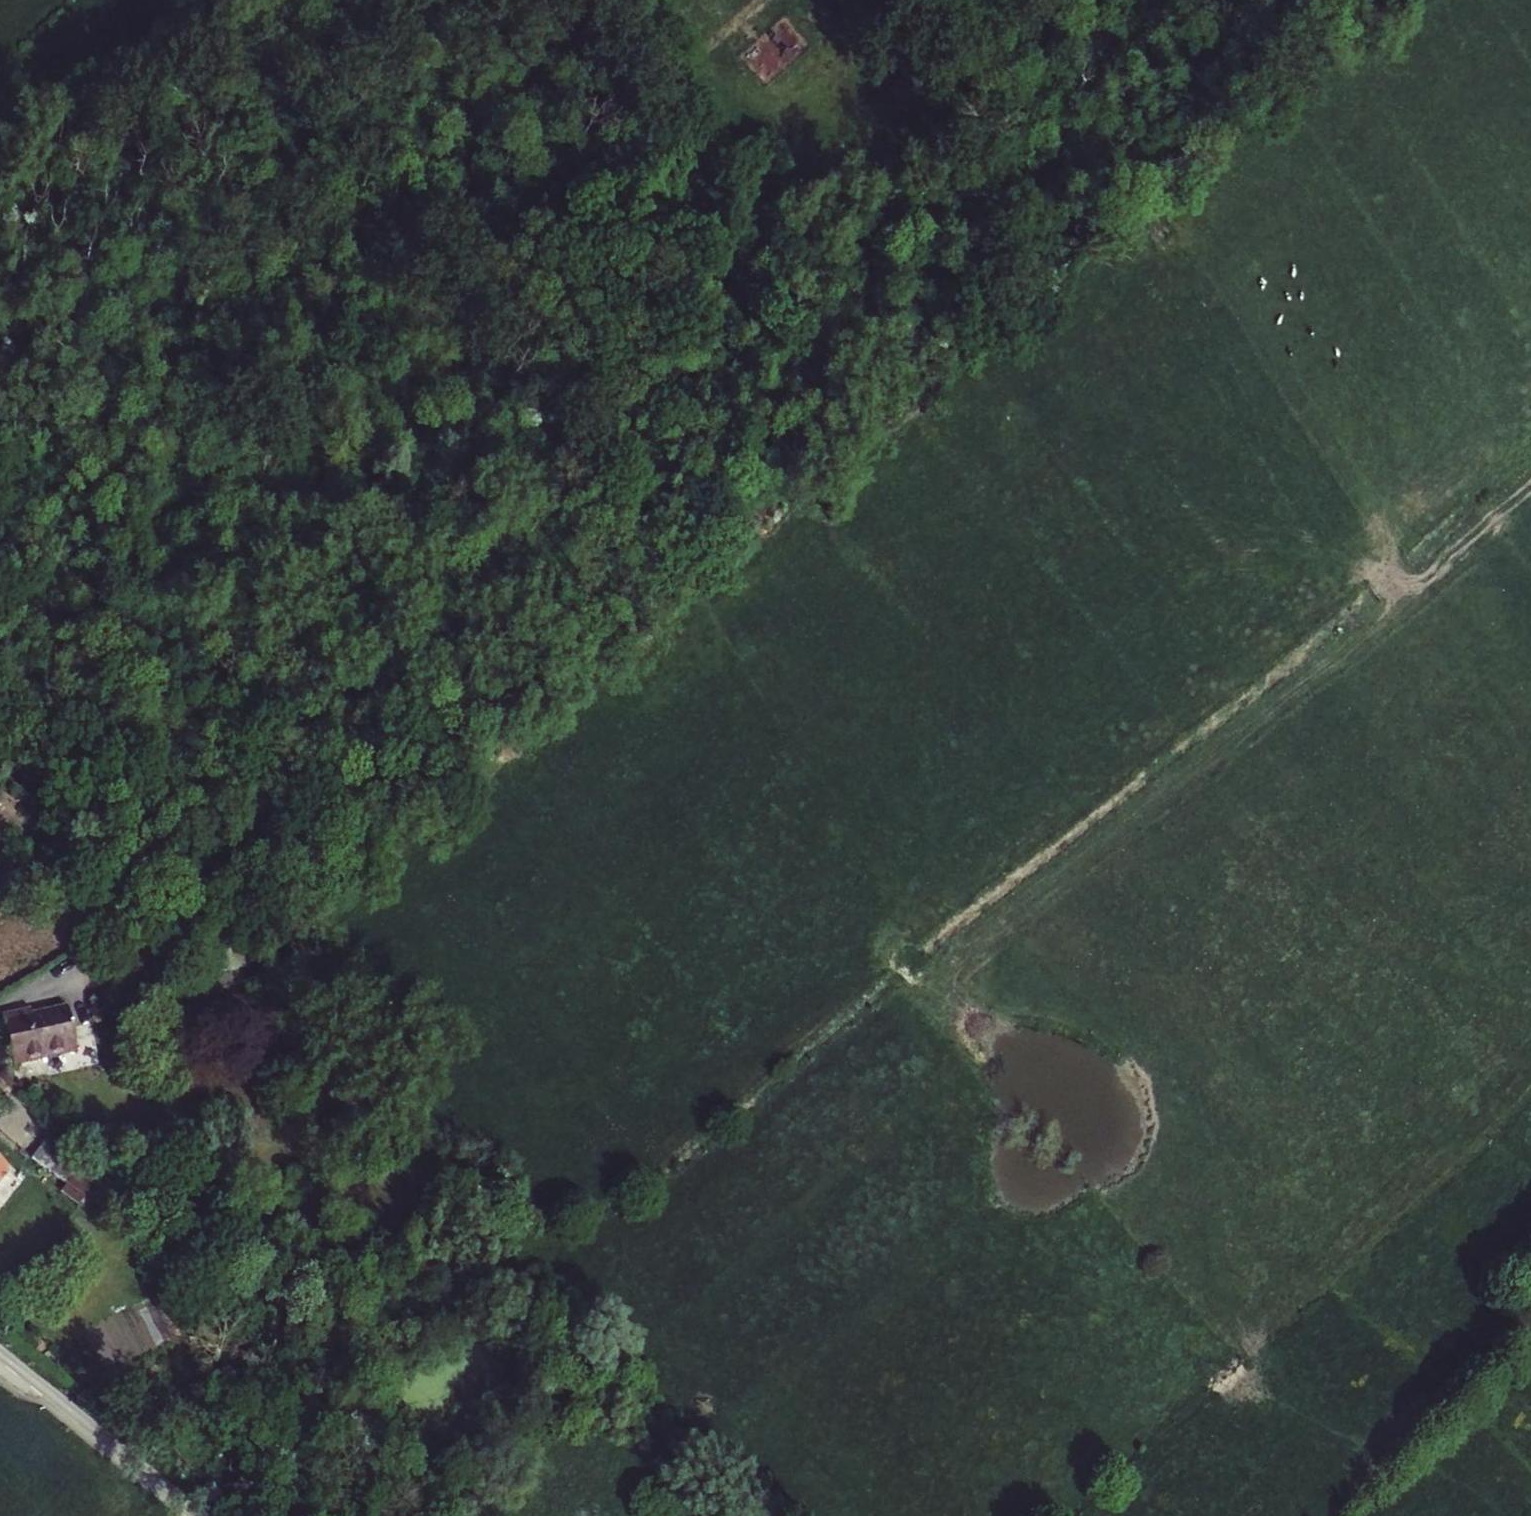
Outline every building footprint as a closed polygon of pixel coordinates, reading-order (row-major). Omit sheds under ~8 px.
[(772,30),(743,54),(770,87),(799,63),(772,30)] [(8,1020),(18,1066),(80,1053),(71,1011),(36,1019),(34,1014),(8,1020)] [(40,1140),(25,1159),(56,1184),(71,1165),(40,1140)]
